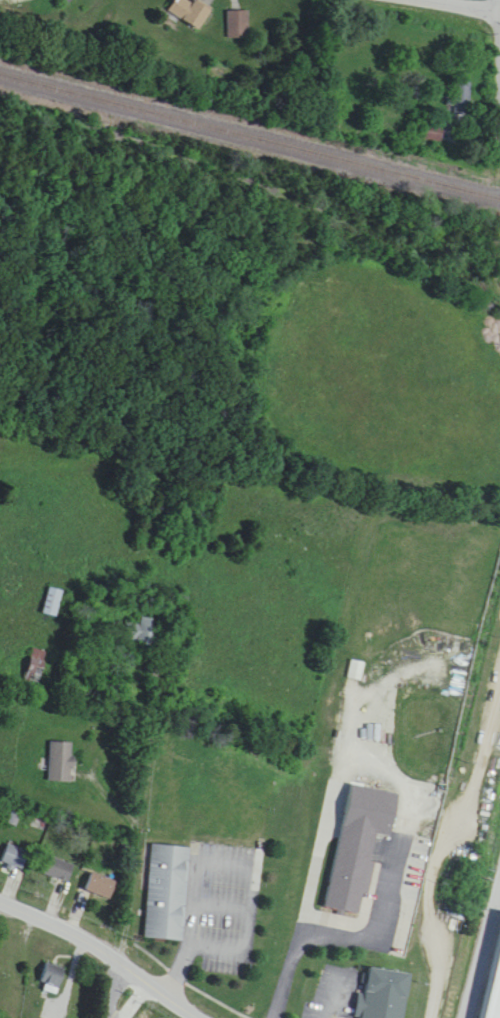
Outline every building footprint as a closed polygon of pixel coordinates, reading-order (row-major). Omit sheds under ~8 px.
[(213,11),(196,0),(194,4),(188,0),(177,0),(170,11),(200,31),(213,11)] [(230,12),(230,40),(250,40),(250,12),(230,12)] [(453,93),(447,93),(447,124),(471,124),(471,81),(453,81),(453,93)] [(442,143),(445,121),(427,119),(424,140),(442,143)] [(64,593),(49,589),(42,614),(65,621),(72,597),(63,594),(64,593)] [(141,625),(125,624),(124,642),(158,645),(160,620),(141,619),(141,625)] [(39,684),(43,660),(30,658),(26,682),(39,684)] [(363,682),(366,663),(353,661),(350,680),(363,682)] [(72,744),(51,743),(49,784),(71,784),(72,744)] [(397,795),(350,786),(327,910),(359,916),(363,896),(369,897),(375,865),(370,864),(375,837),(389,839),(397,795)] [(2,865),(23,871),(29,853),(8,846),(2,865)] [(183,943),(192,850),(153,846),(145,940),(183,943)] [(45,877),(68,885),(74,866),(50,859),(45,877)] [(86,892),(109,902),(117,884),(93,874),(86,892)] [(493,895),(463,1017),(499,1017),(499,897),(493,895)] [(40,990),(57,995),(65,970),(49,964),(40,990)] [(410,976),(367,969),(360,1017),(404,1017),(410,976)]
